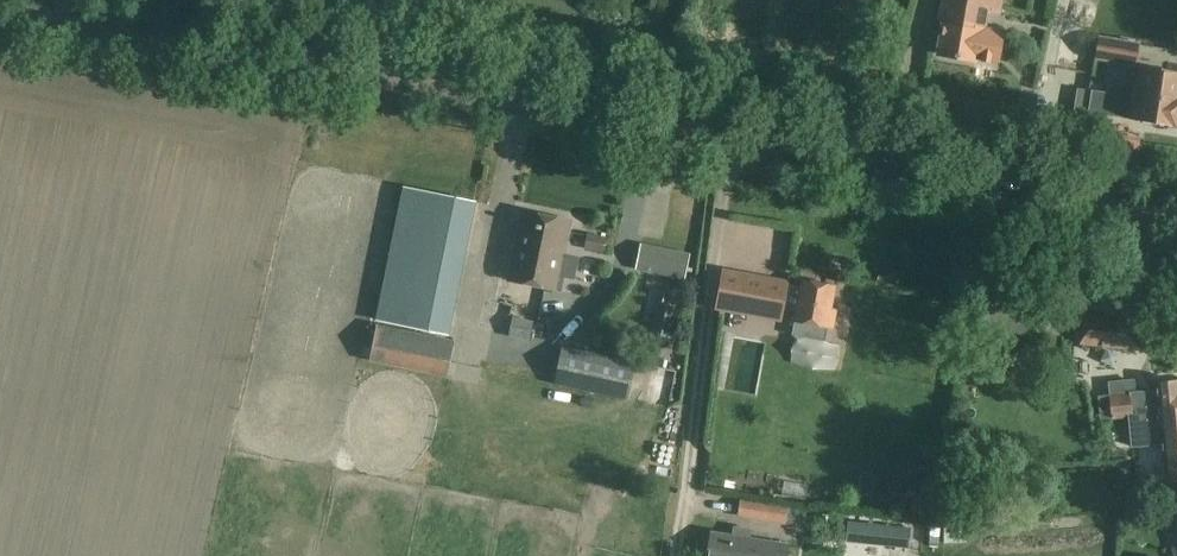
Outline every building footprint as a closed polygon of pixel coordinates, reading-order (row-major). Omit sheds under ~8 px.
[(814,18),(861,26),(865,0),(817,0),(814,18)] [(940,21),(969,26),(973,1),(989,3),(1002,6),(1003,0),(944,0),(940,21)] [(945,23),(939,54),(974,60),(975,58),(996,61),(1001,33),(984,30),(987,13),(1000,15),(1002,6),(989,3),(973,1),(969,26),(940,21),(940,22),(945,23)] [(1098,37),(1095,59),(1138,66),(1141,44),(1098,37)] [(1141,70),(1138,87),(1135,86),(1133,97),(1092,91),(1089,109),(1165,122),(1169,127),(1176,129),(1176,76),(1141,70)] [(1116,153),(1115,165),(1141,168),(1143,156),(1116,153)] [(476,202),(402,187),(375,322),(448,337),(476,202)] [(523,211),(509,281),(557,291),(560,277),(574,279),(578,257),(565,254),(571,222),(523,211)] [(607,239),(588,235),(586,249),(604,252),(607,239)] [(641,245),(636,269),(686,280),(691,255),(641,245)] [(779,319),(785,284),(722,272),(716,307),(779,319)] [(791,334),(815,337),(826,339),(828,328),(832,329),(836,312),(831,311),(835,288),(802,281),(794,321),(791,334)] [(1011,335),(1026,336),(1029,315),(981,311),(979,331),(996,333),(995,339),(1010,341),(1011,335)] [(1080,345),(1139,351),(1143,321),(1076,314),(1075,325),(1083,326),(1080,345)] [(509,336),(529,340),(533,320),(512,317),(509,336)] [(376,324),(369,361),(447,377),(454,341),(376,324)] [(553,384),(628,400),(636,361),(562,345),(553,384)] [(1145,369),(1145,355),(1092,353),(1091,366),(1145,369)] [(1157,383),(1158,390),(1109,395),(1111,419),(1131,417),(1133,446),(1163,444),(1166,477),(1176,476),(1176,381),(1157,383)] [(1153,503),(1176,502),(1176,481),(1151,484),(1153,503)] [(1152,498),(1151,486),(1139,487),(1140,499),(1152,498)] [(740,498),(736,516),(785,524),(786,521),(788,508),(788,506),(740,498)] [(864,544),(907,549),(909,527),(867,523),(864,544)] [(788,547),(711,533),(707,555),(786,555),(788,547)] [(946,555),(968,555),(968,543),(946,544),(946,555)]
